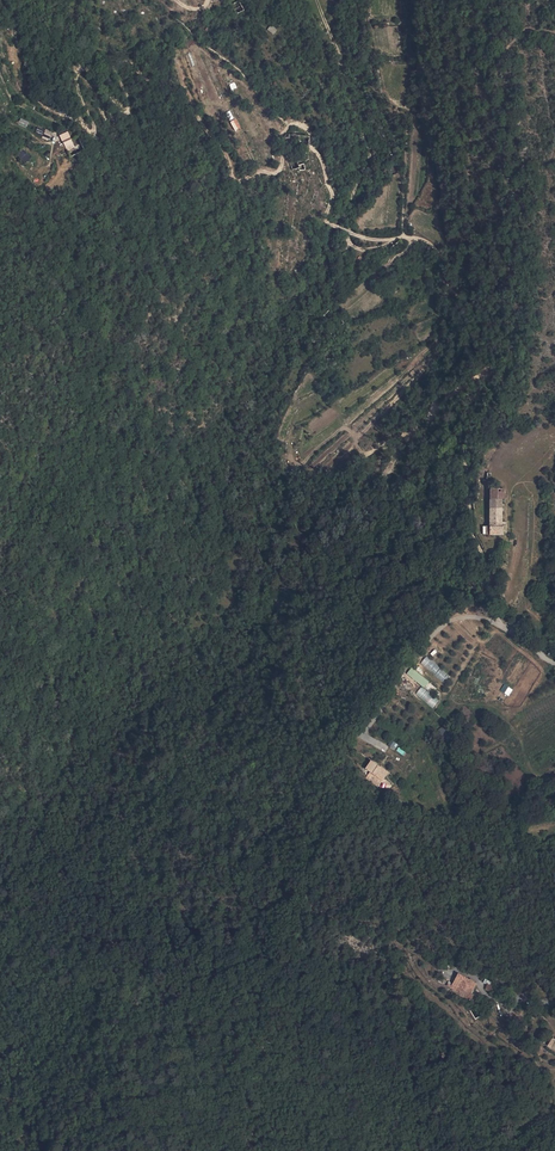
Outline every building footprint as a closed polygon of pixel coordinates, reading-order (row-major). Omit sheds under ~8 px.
[(273,34),(277,30),(271,25),(267,29),(273,34)] [(231,90),(237,88),(235,82),(229,84),(231,90)] [(235,131),(241,128),(235,118),(230,122),(235,131)] [(61,141),(70,137),(68,131),(59,135),(61,141)] [(297,146),(298,137),(296,137),(297,133),(295,133),(291,133),(291,136),(287,136),(287,138),(289,145),(297,146)] [(69,138),(73,146),(81,143),(77,135),(69,138)] [(302,138),(298,137),(297,146),(307,147),(309,139),(307,138),(302,138)] [(69,138),(62,141),(66,148),(73,146),(69,138)] [(73,146),(75,152),(83,149),(81,143),(73,146)] [(69,155),(75,152),(73,146),(66,148),(69,155)] [(17,155),(25,163),(31,157),(23,149),(17,155)] [(492,493),(492,510),(504,510),(504,500),(508,500),(508,492),(507,492),(507,487),(502,487),(501,485),(496,485),(496,487),(492,487),(492,493)] [(504,524),(504,510),(492,510),(492,524),(504,524)] [(506,524),(504,524),(492,524),(492,534),(506,533),(506,524)] [(434,675),(440,667),(426,656),(420,663),(434,675)] [(424,688),(429,681),(411,667),(406,673),(424,688)] [(441,681),(447,674),(440,668),(434,675),(441,681)] [(508,696),(513,690),(505,684),(500,690),(508,696)] [(438,701),(421,687),(415,694),(433,708),(438,701)] [(373,757),(366,765),(384,778),(390,769),(373,757)] [(465,990),(445,984),(442,993),(437,993),(436,997),(448,1003),(450,1005),(463,1009),(464,1002),(462,1001),(465,990)]
